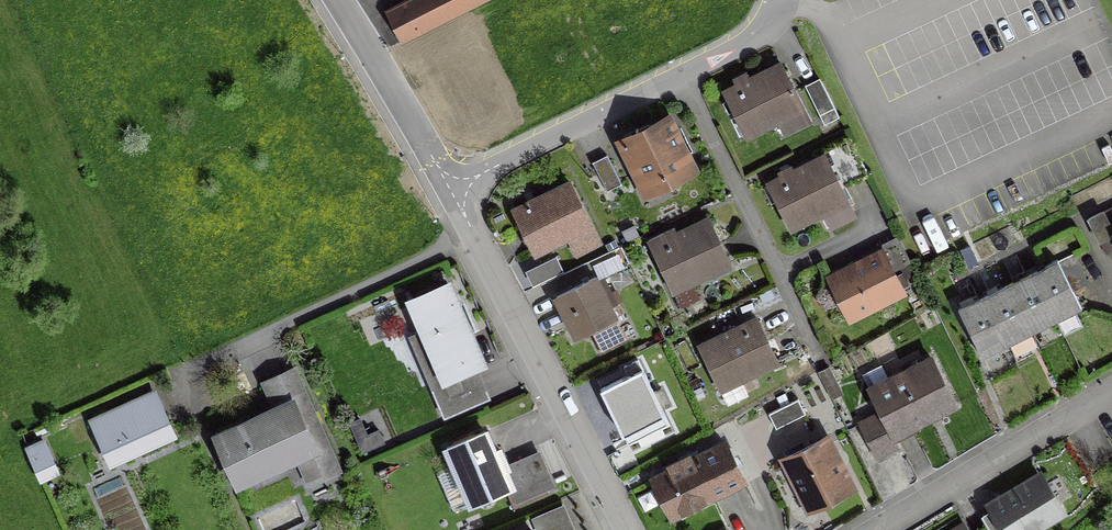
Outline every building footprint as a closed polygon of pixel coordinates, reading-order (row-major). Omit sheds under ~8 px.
[(388,11),(403,40),(482,0),(409,0),(388,11)] [(783,134),(808,122),(779,66),(722,94),(743,137),(776,120),(783,134)] [(836,118),(817,79),(802,86),(822,126),(836,118)] [(666,120),(619,144),(641,188),(665,176),(672,179),(690,170),(666,120)] [(823,157),(823,158),(766,186),(787,228),(820,211),(829,228),(853,216),(837,186),(864,173),(849,143),(823,157)] [(619,185),(604,156),(590,163),(604,193),(619,185)] [(568,184),(511,212),(532,254),(589,226),(568,184)] [(1110,235),(1099,213),(1086,220),(1103,254),(1111,250),(1111,234),(1110,235)] [(673,237),(670,230),(646,241),(678,309),(696,300),(687,282),(709,271),(712,277),(728,270),(725,264),(727,263),(707,221),(673,237)] [(899,293),(879,253),(829,279),(848,318),(899,293)] [(1071,254),(1041,268),(1025,276),(989,294),(977,299),(956,310),(979,358),(1079,309),(1070,292),(1086,284),(1071,254)] [(593,278),(553,298),(573,338),(613,318),(593,278)] [(474,366),(479,364),(445,285),(410,301),(443,378),(428,385),(442,417),(479,401),(465,370),(474,366)] [(775,362),(755,320),(697,348),(725,403),(743,395),(736,381),(775,362)] [(895,446),(891,437),(953,406),(929,359),(886,380),(882,373),(881,374),(878,368),(861,377),(879,414),(857,425),(873,457),(895,446)] [(817,372),(830,399),(839,394),(826,368),(817,372)] [(599,390),(618,430),(619,431),(625,428),(632,443),(665,427),(658,412),(659,411),(659,410),(667,406),(659,390),(651,393),(639,370),(634,373),(632,371),(625,375),(626,377),(599,390)] [(261,417),(216,437),(236,483),(282,462),(279,456),(288,452),(291,458),(294,457),(306,484),(336,470),(292,371),(261,385),(273,412),(270,413),(273,419),(264,423),(261,417)] [(109,469),(178,438),(157,391),(88,422),(109,469)] [(773,429),(803,415),(795,400),(766,415),(773,429)] [(509,487),(515,501),(548,487),(534,455),(504,468),(496,450),(491,453),(482,432),(445,449),(468,504),(509,487)] [(807,511),(849,490),(823,438),(781,459),(807,511)] [(44,440),(25,449),(41,484),(61,475),(44,440)] [(676,460),(679,465),(651,479),(670,517),(740,480),(722,444),(689,461),(686,455),(676,460)] [(1031,524),(1057,509),(1038,478),(989,508),(1002,529),(1028,529),(1032,527),(1031,524)] [(563,511),(532,524),(535,529),(571,529),(563,511)] [(964,521),(949,529),(970,529),(964,521)]
